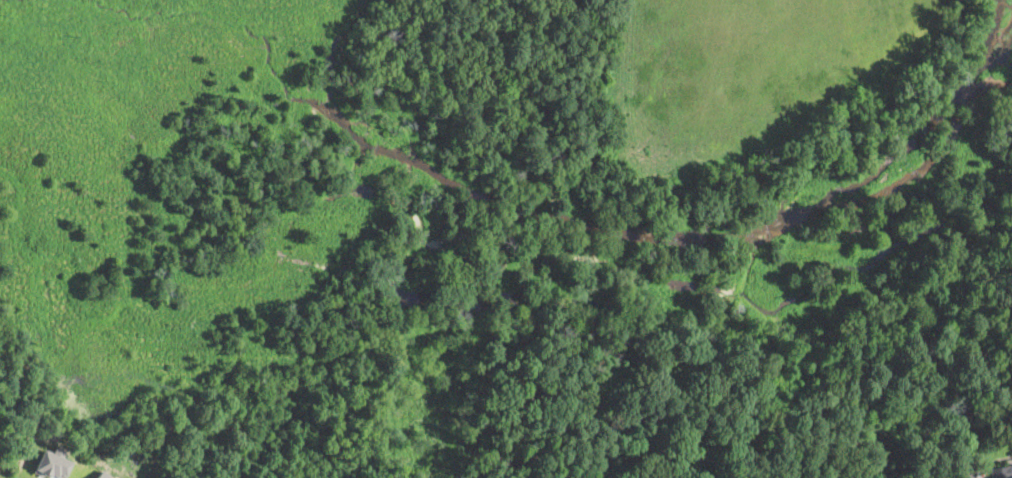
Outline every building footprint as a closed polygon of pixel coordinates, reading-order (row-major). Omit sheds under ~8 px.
[(535,446),(541,462),(533,465),(531,459),(526,461),(524,455),(532,452),(531,448),(535,446)] [(37,460),(32,472),(46,477),(48,473),(59,477),(65,477),(72,461),(42,448),(37,460)] [(630,468),(625,471),(620,460),(625,458),(630,468)] [(988,469),(1011,466),(1011,477),(990,477),(989,470),(988,469)] [(94,477),(111,477),(101,470),(94,477)]
